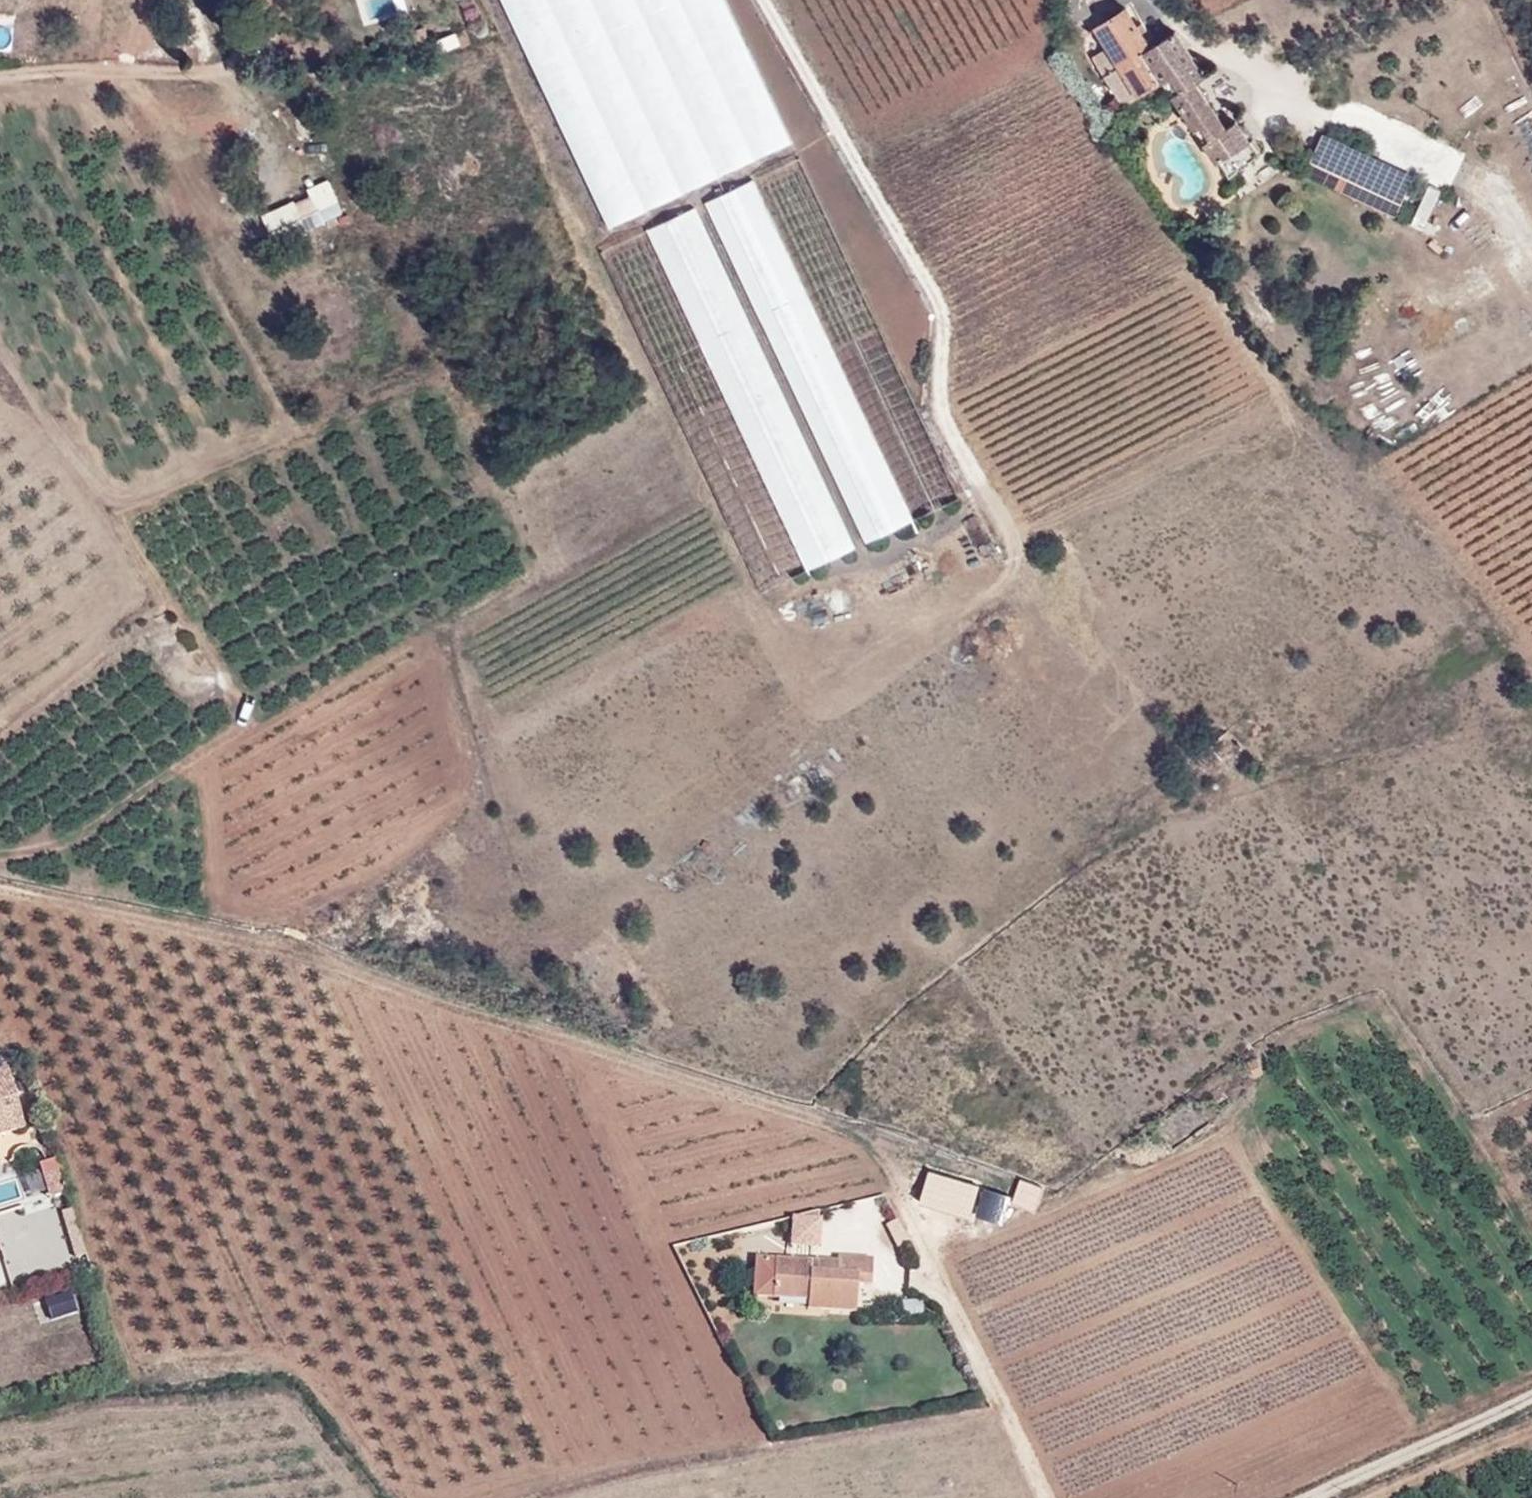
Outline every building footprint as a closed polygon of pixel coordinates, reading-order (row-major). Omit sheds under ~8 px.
[(515,24),(610,227),(791,142),(725,0),(503,0),(515,24)] [(1146,50),(1151,47),(1127,8),(1095,27),(1108,48),(1093,58),(1123,107),(1161,82),(1165,80),(1146,50)] [(1205,76),(1175,31),(1151,47),(1146,50),(1165,80),(1228,177),(1251,163),(1246,156),(1254,150),(1235,122),(1226,128),(1195,84),(1205,76)] [(1382,156),(1324,131),(1304,177),(1362,203),(1382,156)] [(338,188),(265,209),(274,239),(346,218),(338,188)] [(808,572),(859,551),(780,363),(770,367),(763,349),(744,357),(750,372),(728,381),(808,572)] [(839,464),(867,543),(913,527),(879,430),(847,441),(853,459),(839,464)] [(1264,1072),(1257,1057),(1247,1062),(1254,1076),(1264,1072)] [(23,1129),(7,1071),(0,1073),(0,1135),(23,1129)] [(69,1192),(58,1158),(42,1162),(54,1197),(69,1192)] [(976,1221),(984,1185),(932,1173),(924,1208),(976,1221)] [(1024,1180),(1018,1204),(1041,1209),(1047,1186),(1024,1180)] [(1005,1222),(1010,1194),(984,1190),(979,1217),(1005,1222)] [(772,1297),(775,1257),(758,1256),(755,1296),(772,1297)] [(817,1271),(817,1260),(775,1257),(772,1297),(807,1300),(807,1308),(856,1312),(858,1283),(872,1284),(872,1258),(836,1256),(837,1260),(836,1272),(817,1271)] [(818,1259),(817,1260),(817,1271),(836,1272),(837,1260),(818,1259)]
